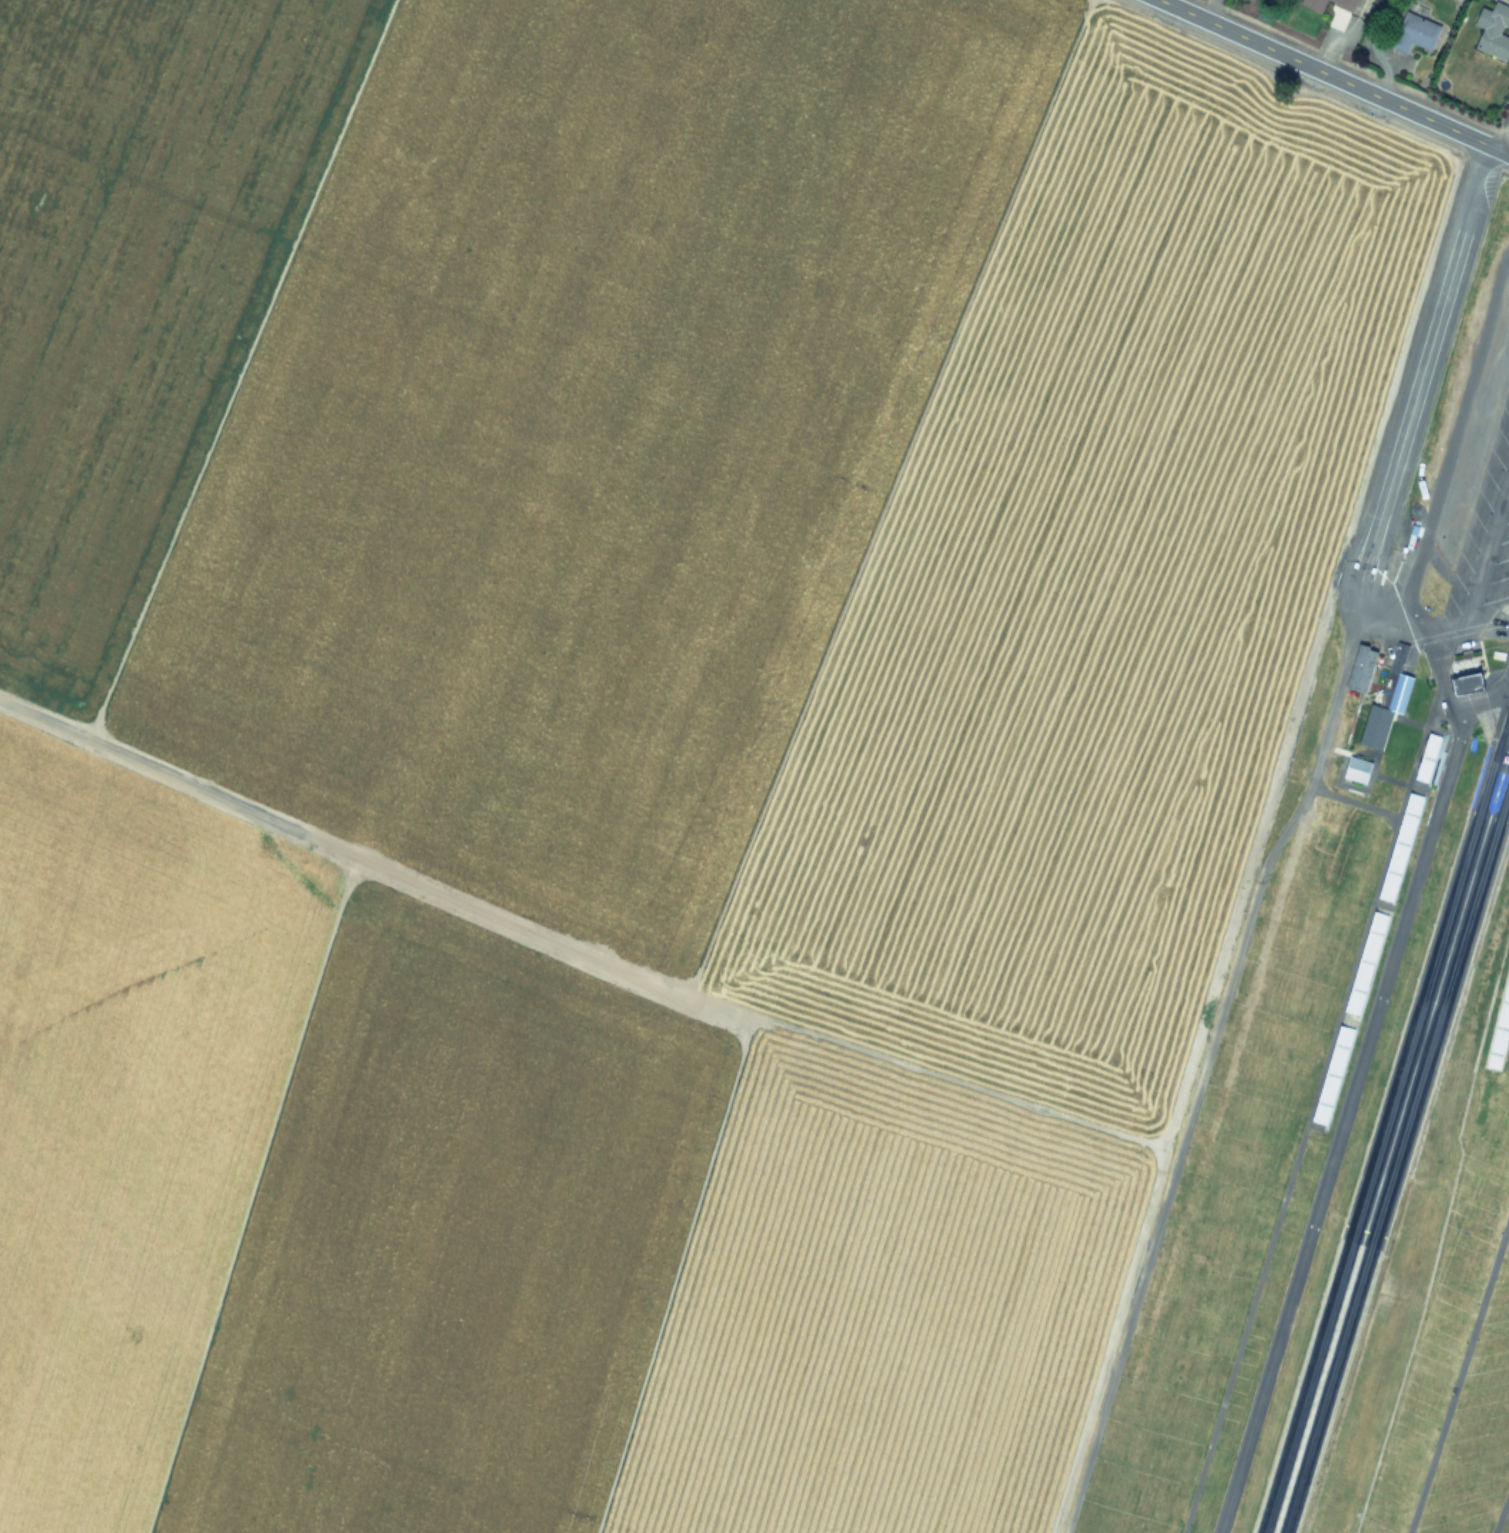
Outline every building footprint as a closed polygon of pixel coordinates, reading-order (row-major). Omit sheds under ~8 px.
[(1322,13),(1326,4),(1355,16),(1362,0),(1304,0),(1302,5),(1322,13)] [(1507,64),(1508,60),(1508,42),(1505,40),(1508,31),(1508,8),(1496,2),(1475,50),(1507,64)] [(1431,52),(1442,28),(1407,12),(1391,47),(1408,54),(1412,44),(1431,52)] [(1389,703),(1386,711),(1373,707),(1392,642),(1405,646),(1397,673),(1410,677),(1401,706),(1389,703)] [(1355,645),(1373,651),(1361,693),(1342,687),(1355,645)] [(1448,696),(1444,678),(1477,671),(1481,689),(1448,696)] [(1363,785),(1370,763),(1347,756),(1340,777),(1363,785)]
